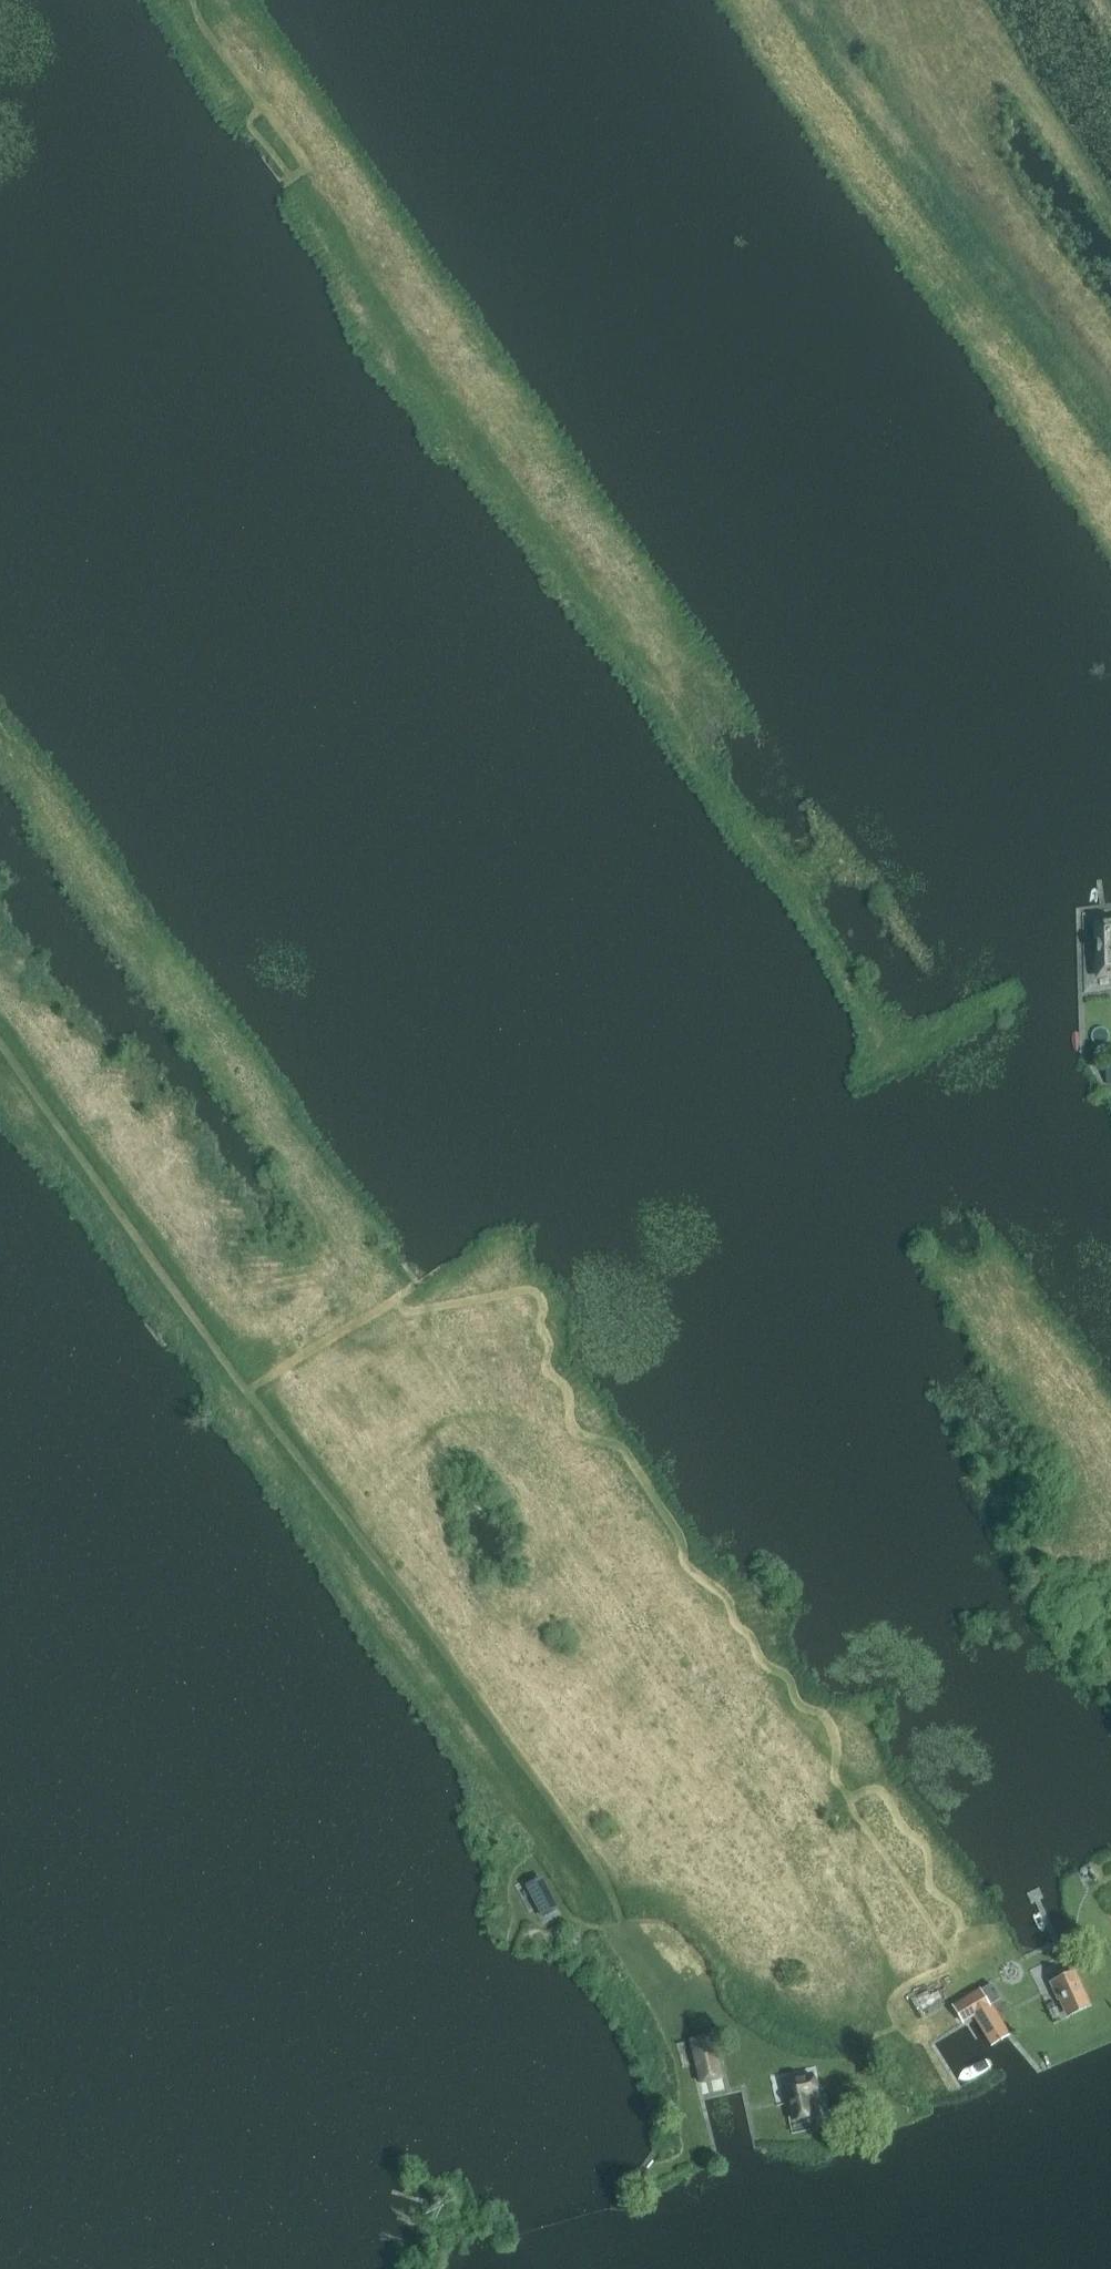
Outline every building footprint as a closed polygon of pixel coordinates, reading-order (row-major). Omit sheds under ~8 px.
[(1110,978),(1110,918),(1092,920),(1095,980),(1110,978)] [(535,1901),(550,1894),(541,1877),(527,1884),(535,1901)] [(1067,1973),(1064,1969),(1054,1973),(1055,1975),(1048,1978),(1050,1982),(1049,1982),(1056,1999),(1061,1997),(1069,2014),(1087,2006),(1071,1971),(1067,1973)] [(993,2044),(1007,2035),(989,2006),(980,1990),(953,2007),(963,2022),(975,2015),(976,2017),(993,2044)] [(692,2040),(702,2082),(721,2077),(711,2035),(692,2040)] [(793,2123),(813,2118),(809,2100),(820,2098),(814,2072),(783,2079),(793,2123)] [(423,2206),(439,2204),(438,2188),(422,2190),(423,2206)]
